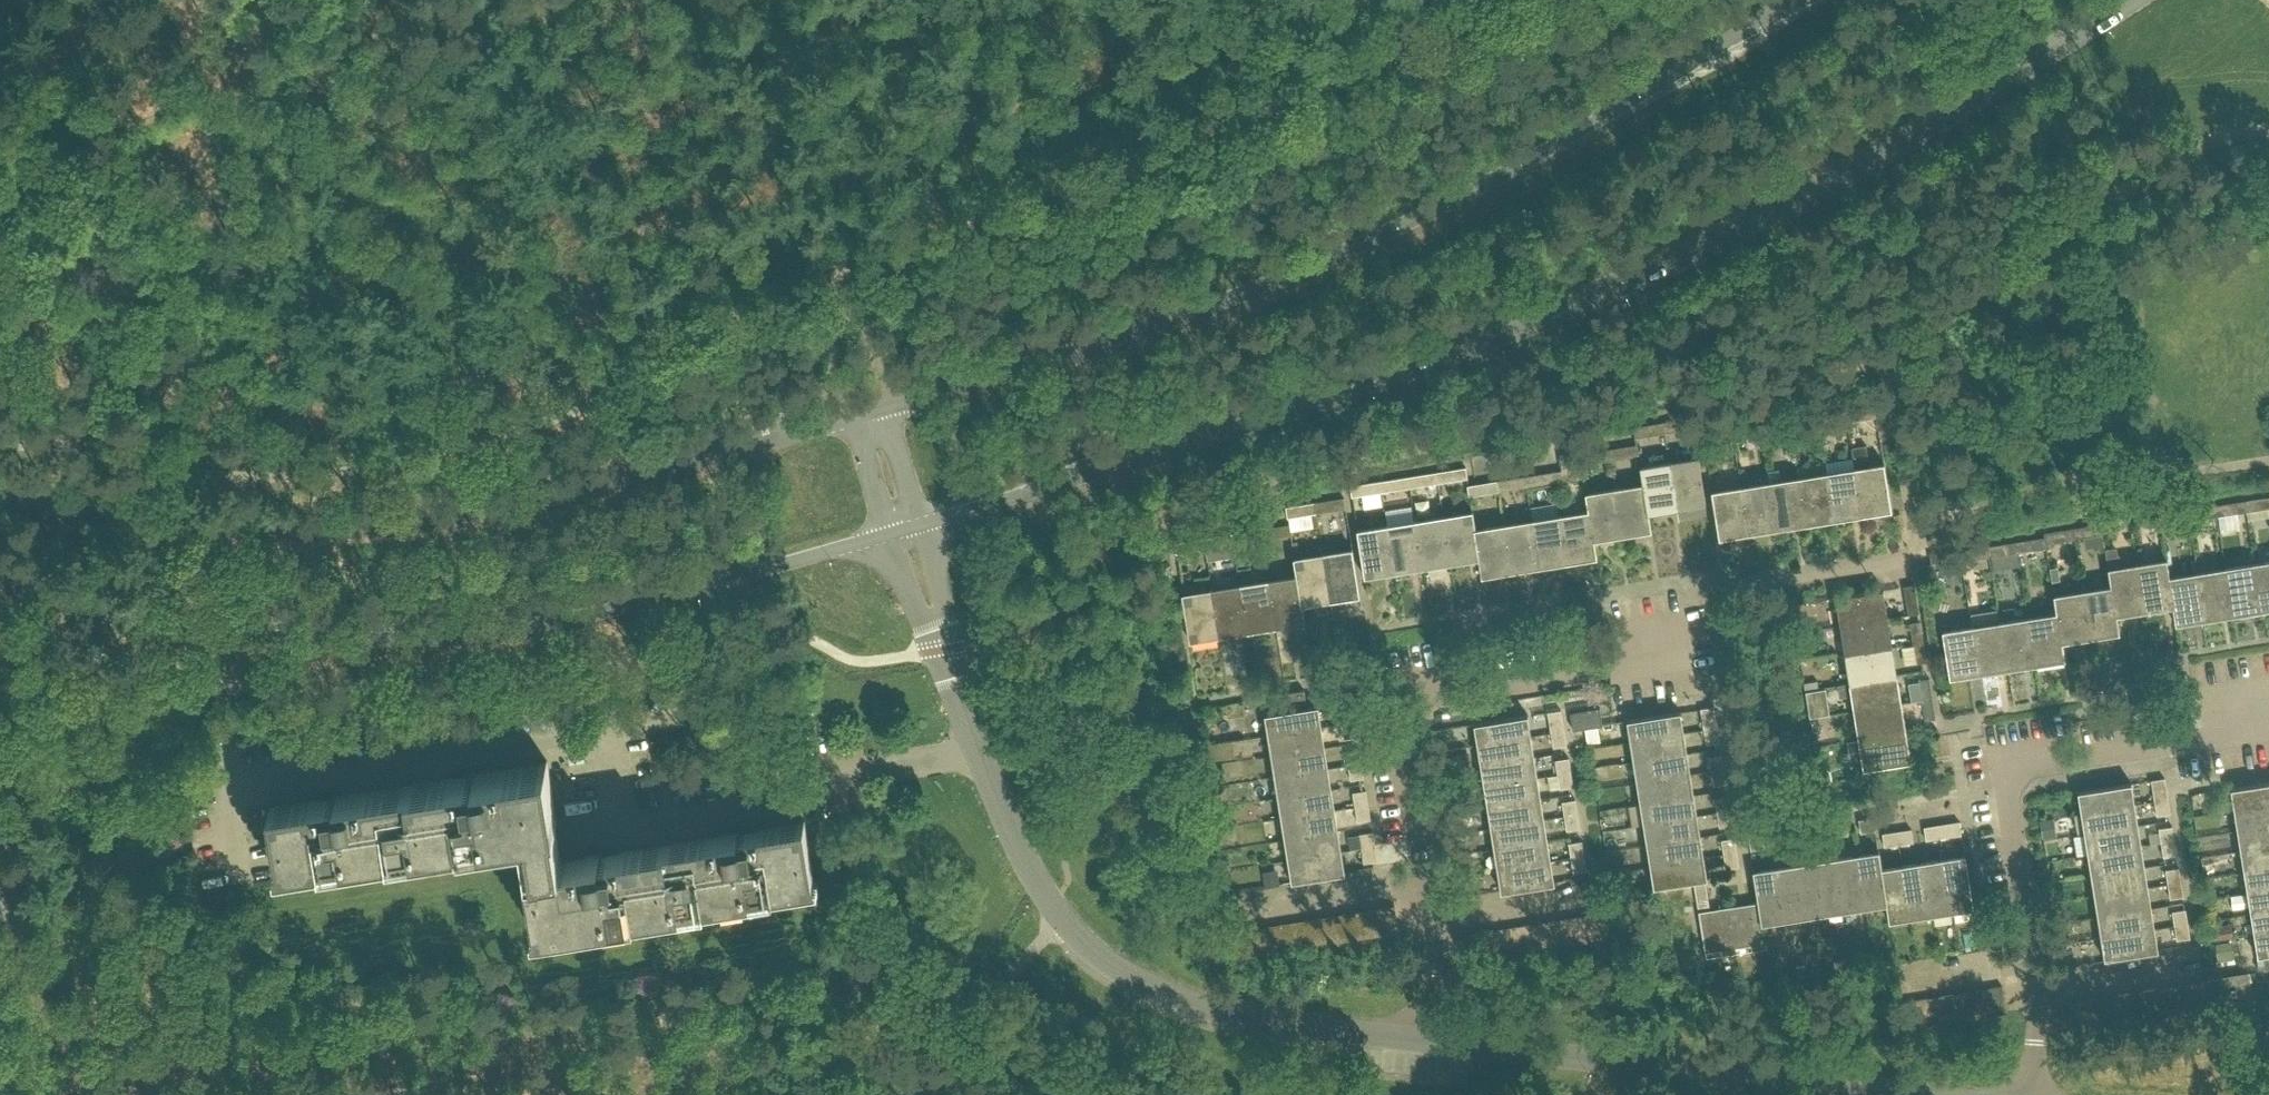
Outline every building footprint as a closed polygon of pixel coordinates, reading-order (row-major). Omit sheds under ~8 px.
[(1663,422),(1664,432),(1693,428),(1691,417),(1663,422)] [(1636,437),(1664,432),(1663,422),(1634,426),(1636,437)] [(1618,458),(1639,454),(1637,444),(1617,447),(1618,458)] [(1866,445),(1851,447),(1855,467),(1862,514),(1891,510),(1884,462),(1869,465),(1866,445)] [(1562,470),(1581,467),(1581,463),(1601,460),(1600,450),(1560,456),(1562,470)] [(1669,460),(1676,508),(1706,503),(1698,456),(1669,460)] [(1648,512),(1676,508),(1669,460),(1639,465),(1642,483),(1643,483),(1648,512)] [(1436,472),(1438,482),(1467,477),(1466,467),(1436,472)] [(1553,472),(1555,481),(1563,480),(1583,477),(1581,467),(1562,470),(1553,472)] [(1834,519),(1862,514),(1855,467),(1826,471),(1834,519)] [(1779,469),(1768,470),(1770,481),(1769,481),(1777,528),(1805,524),(1798,476),(1780,479),(1779,469)] [(1805,524),(1834,519),(1826,471),(1798,476),(1805,524)] [(1410,486),(1438,482),(1436,472),(1408,476),(1410,486)] [(1547,483),(1555,481),(1553,472),(1525,476),(1526,486),(1547,483)] [(1381,491),(1410,486),(1408,476),(1379,480),(1381,491)] [(1506,489),(1526,486),(1525,476),(1505,479),(1496,480),(1498,490),(1506,489)] [(1352,495),(1381,491),(1379,480),(1351,485),(1352,495)] [(1469,495),(1498,490),(1496,480),(1468,485),(1469,495)] [(1748,533),(1777,528),(1769,481),(1741,485),(1748,533)] [(1651,530),(1648,512),(1643,483),(1642,483),(1614,487),(1622,535),(1651,530)] [(1719,537),(1748,533),(1741,485),(1712,490),(1719,537)] [(1594,539),(1622,535),(1614,487),(1585,492),(1588,509),(1589,509),(1594,539)] [(2144,509),(2157,507),(2158,507),(2156,496),(2135,499),(2137,510),(2144,509)] [(2268,507),(2268,496),(2252,499),(2254,509),(2268,507)] [(1315,501),(1316,512),(1345,507),(1344,497),(1315,501)] [(1288,517),(1316,512),(1315,501),(1286,506),(1288,517)] [(2216,504),(2218,515),(2237,512),(2236,501),(2216,504)] [(2098,505),(2100,514),(2100,516),(2120,513),(2119,502),(2098,505)] [(2197,518),(2218,515),(2216,504),(2195,508),(2197,518)] [(2092,515),(2100,514),(2098,505),(2088,507),(2090,518),(2092,517),(2092,515)] [(2157,507),(2144,509),(2147,526),(2160,524),(2157,507)] [(1597,557),(1594,539),(1589,509),(1588,509),(1560,514),(1568,562),(1597,557)] [(1475,528),(1475,527),(1472,510),(1443,515),(1451,562),(1479,558),(1475,528)] [(1539,566),(1568,562),(1560,514),(1532,518),(1539,566)] [(1423,567),(1451,562),(1443,515),(1415,519),(1423,567)] [(1511,571),(1539,566),(1532,518),(1503,523),(1511,571)] [(1394,571),(1423,567),(1415,519),(1386,524),(1394,571)] [(1482,575),(1511,571),(1503,523),(1475,527),(1475,528),(1479,558),(1482,575)] [(2082,537),(2103,534),(2101,523),(2081,526),(2082,537)] [(1261,528),(1262,539),(1292,534),(1290,524),(1261,528)] [(1365,576),(1394,571),(1386,524),(1357,528),(1365,576)] [(1234,543),(1262,539),(1261,528),(1232,533),(1234,543)] [(2046,542),(2065,539),(2064,529),(2044,532),(2044,537),(2045,537),(2046,542)] [(1205,548),(1234,543),(1232,533),(1204,538),(1205,548)] [(2047,547),(2046,542),(2045,537),(2044,537),(2024,540),(2026,550),(2047,547)] [(1987,546),(1989,556),(2009,553),(2007,542),(1987,546)] [(1968,559),(1989,556),(1987,546),(1967,549),(1968,559)] [(2145,611),(2137,563),(2122,565),(2121,557),(2116,546),(2105,548),(2111,585),(2112,585),(2117,615),(2145,611)] [(1323,552),(1330,600),(1360,595),(1352,547),(1323,552)] [(1932,565),(1952,562),(1951,551),(1930,555),(1932,565)] [(1303,604),(1330,600),(1323,552),(1294,557),(1297,574),(1302,604),(1303,604)] [(2169,575),(2170,575),(2167,558),(2137,563),(2145,611),(2173,606),(2174,606),(2169,575)] [(2262,610),(2268,609),(2268,560),(2254,562),(2262,610)] [(2233,614),(2262,610),(2254,562),(2226,567),(2233,614)] [(2205,619),(2233,614),(2226,567),(2197,571),(2205,619)] [(2176,623),(2205,619),(2197,571),(2170,575),(2169,575),(2174,606),(2173,606),(2176,623)] [(1306,622),(1303,604),(1302,604),(1297,574),(1269,578),(1277,626),(1306,622)] [(1248,631),(1277,626),(1269,578),(1240,583),(1248,631)] [(1220,635),(1248,631),(1240,583),(1212,588),(1220,635)] [(1908,614),(1918,613),(1914,584),(1904,585),(1908,614)] [(2120,632),(2117,615),(2112,585),(2111,585),(2082,589),(2090,637),(2120,632)] [(1190,640),(1220,635),(1212,588),(1183,592),(1190,640)] [(1840,625),(1887,617),(1883,588),(1835,596),(1840,625)] [(2063,641),(2090,637),(2082,589),(2053,594),(2056,611),(2057,611),(2062,641),(2063,641)] [(2065,659),(2063,641),(2062,641),(2057,611),(2056,611),(2028,616),(2036,664),(2065,659)] [(2007,668),(2036,664),(2028,616),(2000,620),(2007,668)] [(1844,653),(1892,646),(1887,617),(1840,625),(1844,653)] [(1979,673),(2007,668),(2000,620),(1971,625),(1979,673)] [(1913,642),(1923,640),(1920,621),(1910,622),(1913,642)] [(1950,677),(1979,673),(1971,625),(1942,629),(1950,677)] [(1923,640),(1913,642),(1916,662),(1926,661),(1923,640)] [(1849,682),(1897,674),(1892,646),(1844,653),(1849,682)] [(1853,710),(1901,703),(1897,674),(1849,682),(1838,684),(1840,695),(1851,693),(1853,710)] [(1922,699),(1932,697),(1929,678),(1919,679),(1922,699)] [(1268,735),(1322,726),(1318,705),(1307,707),(1304,690),(1271,695),(1274,712),(1265,714),(1268,735)] [(1932,697),(1922,699),(1925,720),(1936,718),(1932,697)] [(1341,720),(1355,718),(1352,700),(1338,703),(1341,720)] [(1858,739),(1906,731),(1901,703),(1853,710),(1858,739)] [(1703,726),(1717,724),(1714,706),(1700,709),(1703,726)] [(1573,729),(1603,724),(1600,707),(1570,712),(1573,729)] [(1551,729),(1564,727),(1561,710),(1549,712),(1551,729)] [(1630,741),(1684,732),(1680,711),(1627,719),(1630,741)] [(1477,744),(1531,735),(1528,714),(1474,723),(1477,744)] [(1355,718),(1341,720),(1344,738),(1358,736),(1355,718)] [(1717,724),(1703,726),(1706,744),(1720,742),(1717,724)] [(1272,756),(1325,747),(1322,726),(1268,735),(1272,756)] [(1564,727),(1551,729),(1554,746),(1567,744),(1564,727)] [(1828,742),(1826,728),(1811,730),(1813,744),(1828,742)] [(1858,739),(1847,741),(1849,752),(1860,750),(1863,767),(1863,768),(1910,760),(1906,731),(1858,739)] [(1633,762),(1687,753),(1684,732),(1630,741),(1633,762)] [(1481,765),(1534,756),(1531,735),(1477,744),(1481,765)] [(1275,777),(1329,768),(1325,747),(1272,756),(1275,777)] [(1348,765),(1362,763),(1360,748),(1346,751),(1348,765)] [(1637,782),(1691,774),(1687,753),(1633,762),(1637,782)] [(1711,771),(1724,769),(1722,755),(1708,757),(1711,771)] [(1484,785),(1538,777),(1534,756),(1481,765),(1484,785)] [(1558,774),(1571,772),(1569,758),(1556,760),(1558,774)] [(563,859),(556,821),(558,821),(548,760),(270,805),(280,866),(303,862),(303,864),(528,828),(534,864),(532,865),(542,925),(564,922),(565,923),(792,886),(792,885),(815,881),(804,820),(563,859)] [(1362,763),(1348,765),(1351,779),(1364,777),(1362,763)] [(1822,782),(1833,780),(1832,770),(1823,763),(1819,764),(1822,782)] [(1278,797),(1332,789),(1329,768),(1275,777),(1278,797)] [(1724,769),(1711,771),(1713,785),(1726,783),(1724,769)] [(1571,772),(1558,774),(1561,789),(1574,787),(1571,772)] [(1640,803),(1694,794),(1691,774),(1637,782),(1640,803)] [(1487,806),(1541,798),(1538,777),(1484,785),(1487,806)] [(2154,798),(2167,796),(2164,778),(2151,780),(2154,798)] [(2268,803),(2268,781),(2231,787),(2235,809),(2268,803)] [(2081,813),(2135,804),(2131,782),(2077,791),(2081,813)] [(1281,818),(1335,810),(1332,789),(1278,797),(1281,818)] [(1355,806),(1368,804),(1366,790),(1352,792),(1355,806)] [(1643,824),(1697,815),(1694,794),(1640,803),(1643,824)] [(1717,812),(1731,810),(1729,796),(1715,798),(1717,812)] [(2167,796),(2154,798),(2157,815),(2170,813),(2167,796)] [(1491,827),(1545,818),(1541,798),(1487,806),(1491,827)] [(1565,815),(1578,813),(1576,799),(1563,801),(1565,815)] [(2268,825),(2268,803),(2235,809),(2238,829),(2268,825)] [(1368,804),(1355,806),(1357,821),(1371,818),(1368,804)] [(2084,833),(2138,825),(2135,804),(2081,813),(2084,833)] [(1285,839),(1338,830),(1335,810),(1281,818),(1285,839)] [(1731,810),(1717,812),(1719,826),(1733,824),(1731,810)] [(1578,813),(1565,815),(1567,830),(1580,828),(1578,813)] [(1647,844),(1701,836),(1697,815),(1643,824),(1647,844)] [(1862,831),(1875,829),(1873,817),(1860,819),(1862,831)] [(1494,848),(1548,839),(1545,818),(1491,827),(1494,848)] [(1849,834),(1847,821),(1832,823),(1834,836),(1849,834)] [(1962,833),(1960,821),(1939,824),(1941,838),(1962,834),(1962,833)] [(1818,825),(1820,838),(1834,836),(1832,823),(1818,825)] [(1924,827),(1927,840),(1941,838),(1939,824),(1924,827)] [(2088,854),(2141,845),(2138,825),(2084,833),(2088,854)] [(2268,846),(2268,825),(2238,829),(2241,850),(2268,846)] [(2161,842),(2174,840),(2172,826),(2159,828),(2161,842)] [(1808,840),(1805,828),(1790,830),(1792,843),(1808,840)] [(1913,842),(1911,829),(1897,831),(1899,844),(1913,842)] [(1288,860),(1342,851),(1338,830),(1285,839),(1288,860)] [(1777,832),(1779,845),(1792,843),(1790,830),(1777,832)] [(1361,848),(1375,846),(1373,831),(1359,834),(1361,848)] [(1883,833),(1885,846),(1899,844),(1897,831),(1883,833)] [(1751,849),(1766,847),(1764,834),(1749,837),(1751,849)] [(1650,865),(1704,857),(1701,836),(1647,844),(1650,865)] [(1724,854),(1738,852),(1735,837),(1722,840),(1724,854)] [(1498,869),(1551,860),(1548,839),(1494,848),(1498,869)] [(2174,840),(2161,842),(2163,857),(2176,855),(2174,840)] [(1571,857),(1585,855),(1582,841),(1569,843),(1571,857)] [(2091,875),(2145,866),(2141,845),(2088,854),(2091,875)] [(1375,846),(1361,848),(1363,862),(1377,860),(1375,846)] [(2268,867),(2268,846),(2241,850),(2245,871),(2268,867)] [(1887,903),(1881,867),(1882,867),(1879,850),(1858,853),(1866,907),(1886,904),(1887,903)] [(1342,851),(1288,860),(1291,881),(1345,872),(1342,851)] [(1738,852),(1724,854),(1726,868),(1740,866),(1738,852)] [(1846,910),(1866,907),(1858,853),(1837,856),(1846,910)] [(1974,908),(1966,854),(1944,857),(1952,911),(1974,908)] [(1585,855),(1571,857),(1574,871),(1587,869),(1585,855)] [(1825,913),(1846,910),(1837,856),(1816,860),(1825,913)] [(1704,857),(1650,865),(1654,887),(1708,878),(1704,857)] [(1952,911),(1944,857),(1923,861),(1932,914),(1952,911)] [(1551,860),(1498,869),(1501,890),(1555,881),(1551,860)] [(1804,917),(1825,913),(1816,860),(1795,863),(1804,917)] [(1923,861),(1902,864),(1911,918),(1932,914),(1923,861)] [(1783,920),(1804,917),(1795,863),(1775,866),(1783,920)] [(1886,904),(1889,921),(1911,918),(1902,864),(1882,867),(1881,867),(1887,903),(1886,904)] [(1762,923),(1763,923),(1783,920),(1775,866),(1753,870),(1758,901),(1759,901),(1762,923)] [(2094,895),(2148,887),(2145,866),(2091,875),(2094,895)] [(2268,888),(2268,867),(2245,871),(2248,891),(2268,888)] [(2179,868),(2165,870),(2168,884),(2181,882),(2179,868)] [(1705,879),(1695,881),(1697,894),(1707,892),(1705,879)] [(2170,898),(2183,896),(2181,882),(2168,884),(2170,898)] [(2098,916),(2151,907),(2148,887),(2094,895),(2098,916)] [(2268,909),(2268,888),(2248,891),(2251,912),(2268,909)] [(1709,905),(1707,892),(1697,894),(1699,906),(1709,905)] [(1762,923),(1759,901),(1758,901),(1729,906),(1737,952),(1736,945),(1751,943),(1753,949),(1767,947),(1763,923),(1762,923)] [(1722,947),(1723,954),(1737,952),(1729,906),(1699,911),(1707,957),(1708,956),(1707,950),(1722,947)] [(1374,936),(1386,934),(1382,907),(1369,909),(1374,936)] [(2101,937),(2155,928),(2151,907),(2098,916),(2101,937)] [(1361,938),(1374,936),(1369,909),(1357,911),(1361,938)] [(2174,925),(2187,923),(2185,909),(2172,911),(2174,925)] [(2268,930),(2268,909),(2251,912),(2255,933),(2268,930)] [(1349,940),(1361,938),(1357,911),(1344,913),(1349,940)] [(1590,914),(1594,940),(1607,938),(1603,912),(1590,914)] [(1336,942),(1349,940),(1344,913),(1332,915),(1336,942)] [(1582,942),(1594,940),(1590,914),(1577,916),(1582,942)] [(1324,944),(1336,942),(1332,915),(1319,917),(1324,944)] [(1569,944),(1582,942),(1577,916),(1565,918),(1569,944)] [(1311,946),(1324,944),(1319,917),(1307,919),(1311,946)] [(1557,946),(1569,944),(1565,918),(1552,920),(1557,946)] [(1299,948),(1311,946),(1307,919),(1294,921),(1299,948)] [(1544,948),(1557,946),(1552,920),(1540,922),(1544,948)] [(1286,950),(1299,948),(1294,921),(1282,923),(1286,950)] [(1532,950),(1544,948),(1540,922),(1527,924),(1532,950)] [(1273,952),(1286,950),(1282,923),(1269,925),(1273,952)] [(2187,923),(2174,925),(2176,939),(2190,937),(2187,923)] [(1519,952),(1532,950),(1527,924),(1515,926),(1519,952)] [(1261,954),(1273,952),(1269,925),(1257,927),(1261,954)] [(1507,954),(1519,952),(1515,926),(1502,928),(1507,954)] [(1248,956),(1261,954),(1257,927),(1244,929),(1248,956)] [(1494,956),(1507,954),(1502,928),(1490,930),(1494,956)] [(2155,928),(2101,937),(2104,958),(2158,950),(2155,928)] [(2255,933),(2258,955),(2267,953),(2268,953),(2268,930),(2255,933)] [(830,949),(843,947),(841,931),(827,934),(830,949)] [(2232,976),(2220,978),(2225,1004),(2236,1003),(2250,1000),(2246,974),(2232,976)] [(2220,978),(2206,980),(2205,980),(2209,1007),(2225,1004),(2220,978)] [(2193,982),(2197,1009),(2209,1007),(2205,980),(2193,982)] [(2193,982),(2180,984),(2184,1011),(2197,1009),(2193,982)] [(2172,1013),(2184,1011),(2180,984),(2168,986),(2172,1013)] [(2007,1010),(2003,986),(1990,988),(1994,1014),(2007,1012),(2007,1010)] [(2172,1013),(2168,986),(2155,988),(2159,1015),(2172,1013)] [(1977,990),(1981,1016),(1994,1014),(1990,988),(1977,990)] [(2159,1015),(2155,988),(2143,990),(2147,1017),(2159,1015)] [(1965,992),(1969,1018),(1981,1016),(1977,990),(1965,992)] [(2147,1017),(2143,990),(2130,992),(2134,1019),(2147,1017)] [(1952,994),(1957,1020),(1969,1018),(1965,992),(1952,994)] [(2134,1019),(2130,992),(2117,994),(2122,1021),(2134,1019)] [(1940,996),(1944,1022),(1957,1020),(1952,994),(1940,996)] [(2122,1021),(2117,994),(2105,996),(2109,1023),(2122,1021)] [(1928,998),(1932,1024),(1944,1022),(1940,996),(1928,998)] [(2109,1023),(2105,996),(2092,998),(2097,1025),(2109,1023)] [(1915,1000),(1919,1026),(1932,1024),(1928,998),(1915,1000)] [(2097,1025),(2092,998),(2080,1000),(2084,1027),(2097,1025)] [(1904,1010),(1906,1028),(1919,1026),(1915,1000),(1902,1002),(1904,1010)] [(2067,1002),(2071,1029),(2084,1027),(2080,1000),(2067,1002)]
